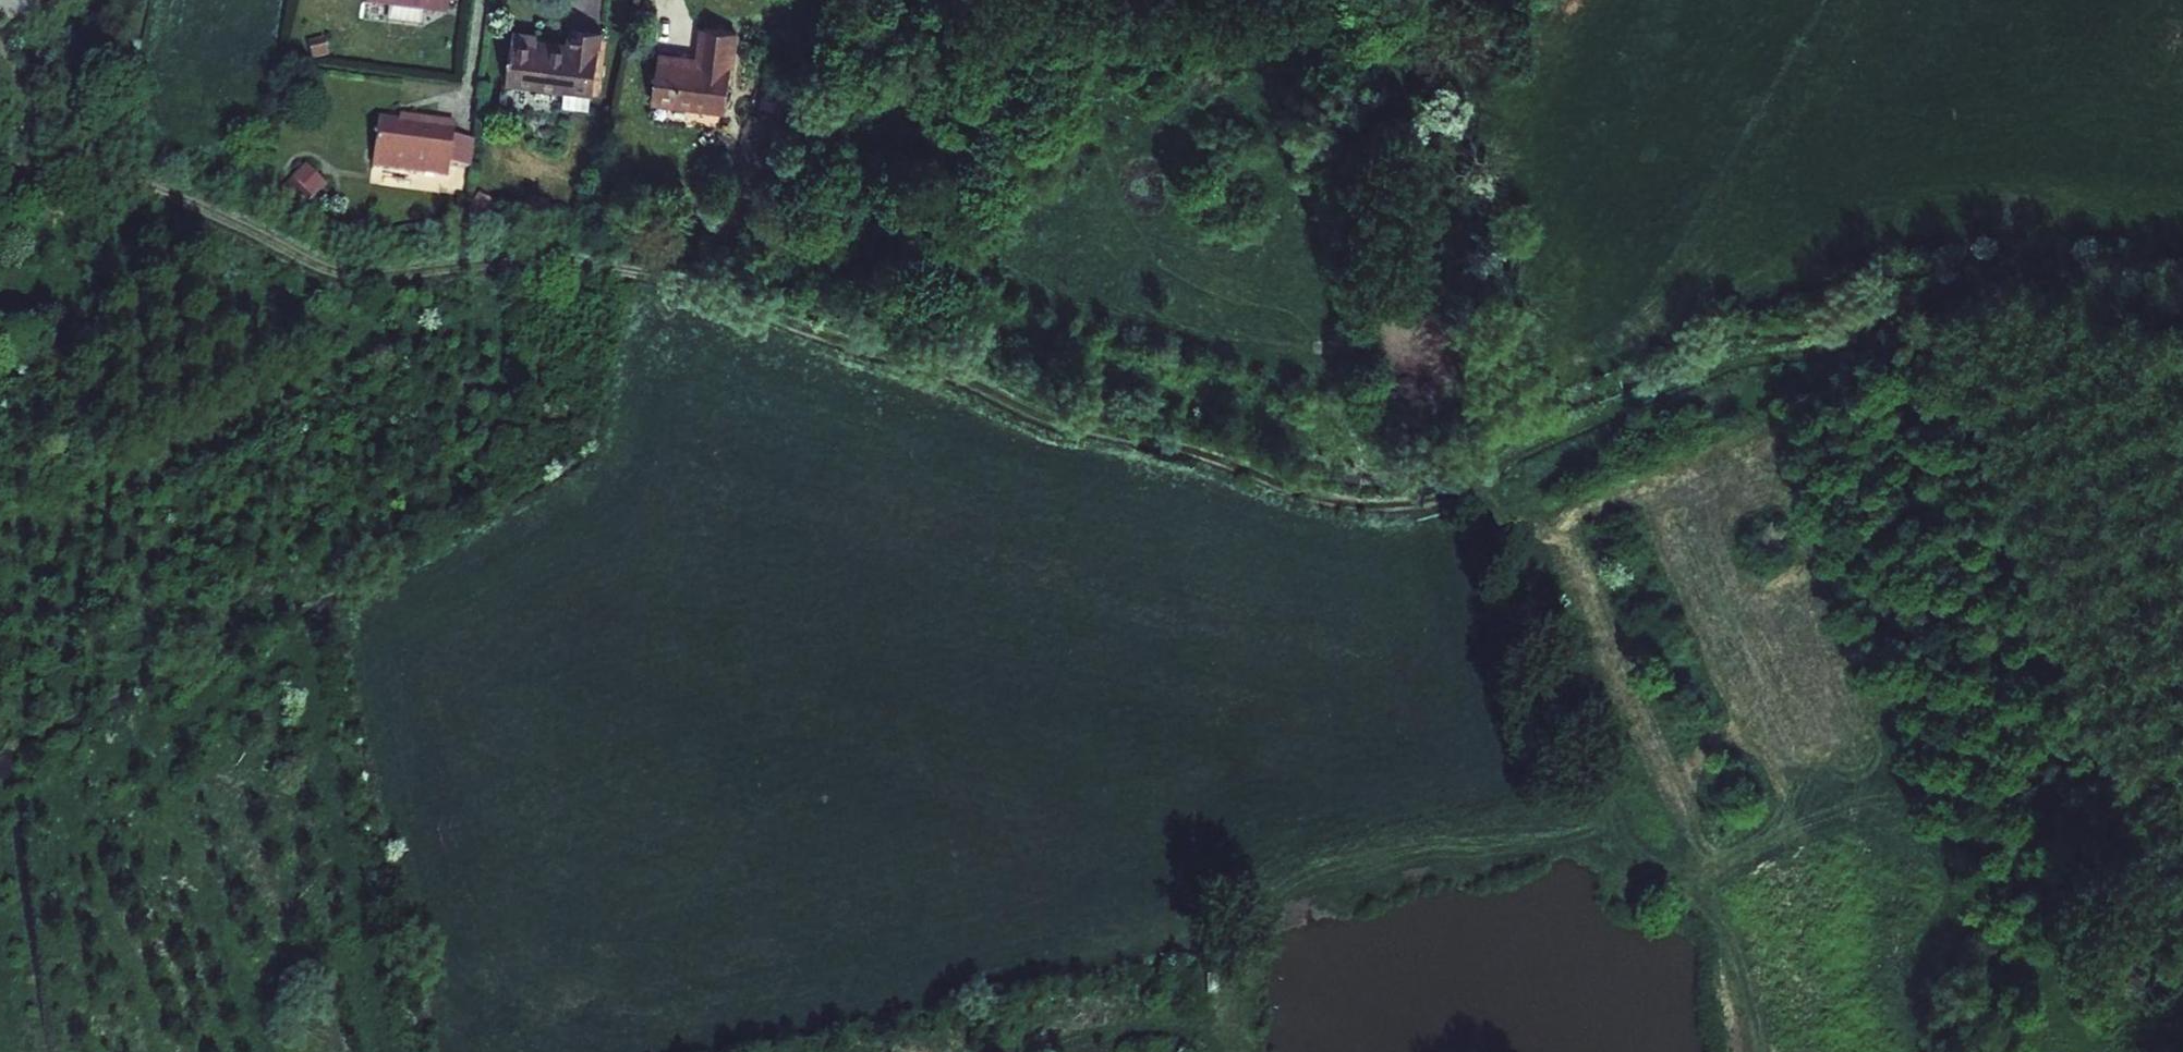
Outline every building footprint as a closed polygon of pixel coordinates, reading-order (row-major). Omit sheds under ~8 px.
[(356,6),(440,17),(442,0),(356,0),(356,6)] [(503,28),(496,83),(555,90),(553,105),(580,109),(591,29),(560,25),(557,43),(525,38),(526,31),(503,28)] [(645,54),(638,101),(717,112),(729,33),(693,28),(688,60),(645,54)] [(423,121),(389,116),(388,123),(422,128),(423,121)] [(388,123),(364,121),(358,168),(439,178),(446,124),(423,121),(422,128),(388,123)] [(308,162),(285,183),(306,205),(329,183),(308,162)]
